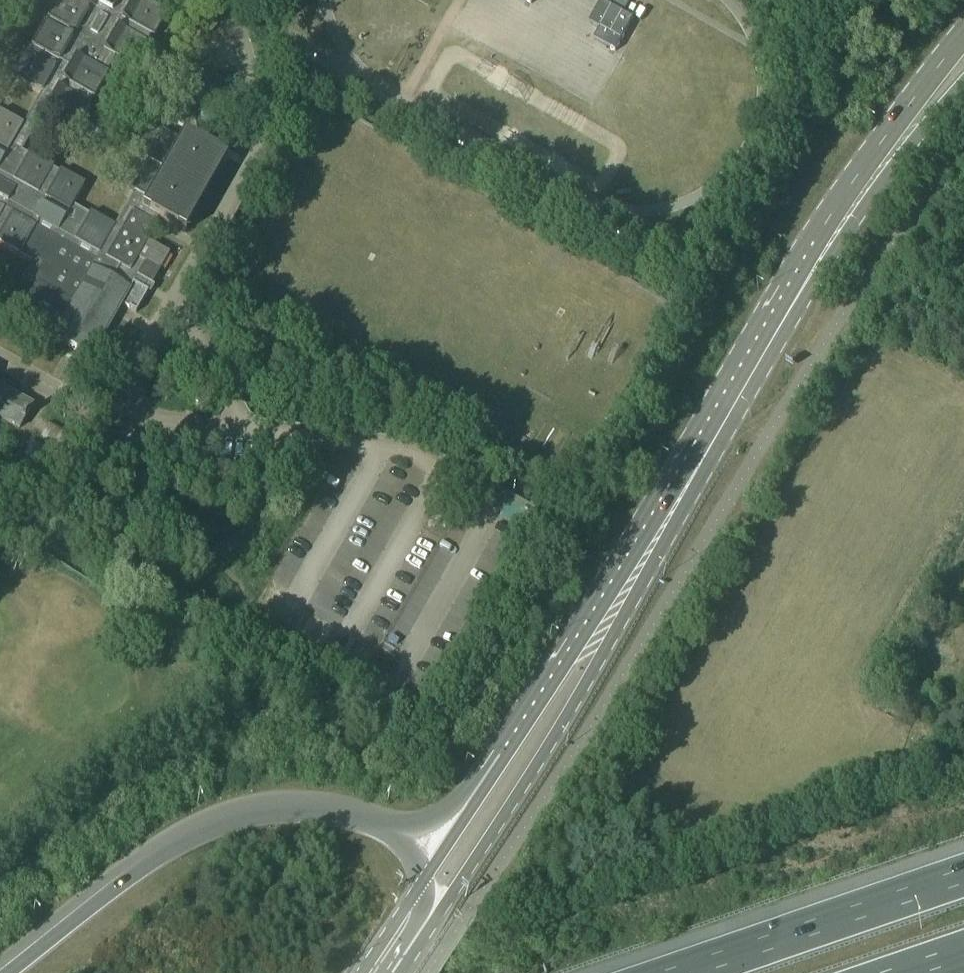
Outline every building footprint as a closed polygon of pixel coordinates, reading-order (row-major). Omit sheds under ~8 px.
[(31,48),(33,50),(29,56),(23,53),(9,78),(41,96),(23,127),(0,114),(0,246),(31,264),(23,279),(35,286),(18,317),(91,360),(121,306),(136,314),(147,293),(145,292),(149,285),(152,287),(169,256),(147,243),(157,227),(154,226),(158,219),(184,234),(226,160),(184,135),(179,144),(151,127),(134,156),(147,163),(130,193),(133,194),(114,229),(90,215),(88,217),(72,208),(84,186),(59,173),(58,175),(52,171),(53,169),(28,155),(27,157),(21,154),(44,114),(76,132),(90,107),(88,106),(91,100),(93,101),(107,76),(105,75),(115,59),(135,71),(149,46),(147,45),(151,38),(153,39),(167,15),(141,0),(59,0),(31,48)] [(594,40),(615,52),(634,19),(602,1),(590,23),(600,29),(594,40)] [(183,83),(198,132),(229,123),(214,74),(183,83)] [(0,432),(6,422),(19,429),(32,407),(0,388),(0,432)] [(40,439),(74,461),(84,445),(49,426),(40,439)] [(23,458),(52,474),(59,461),(30,445),(23,458)]
